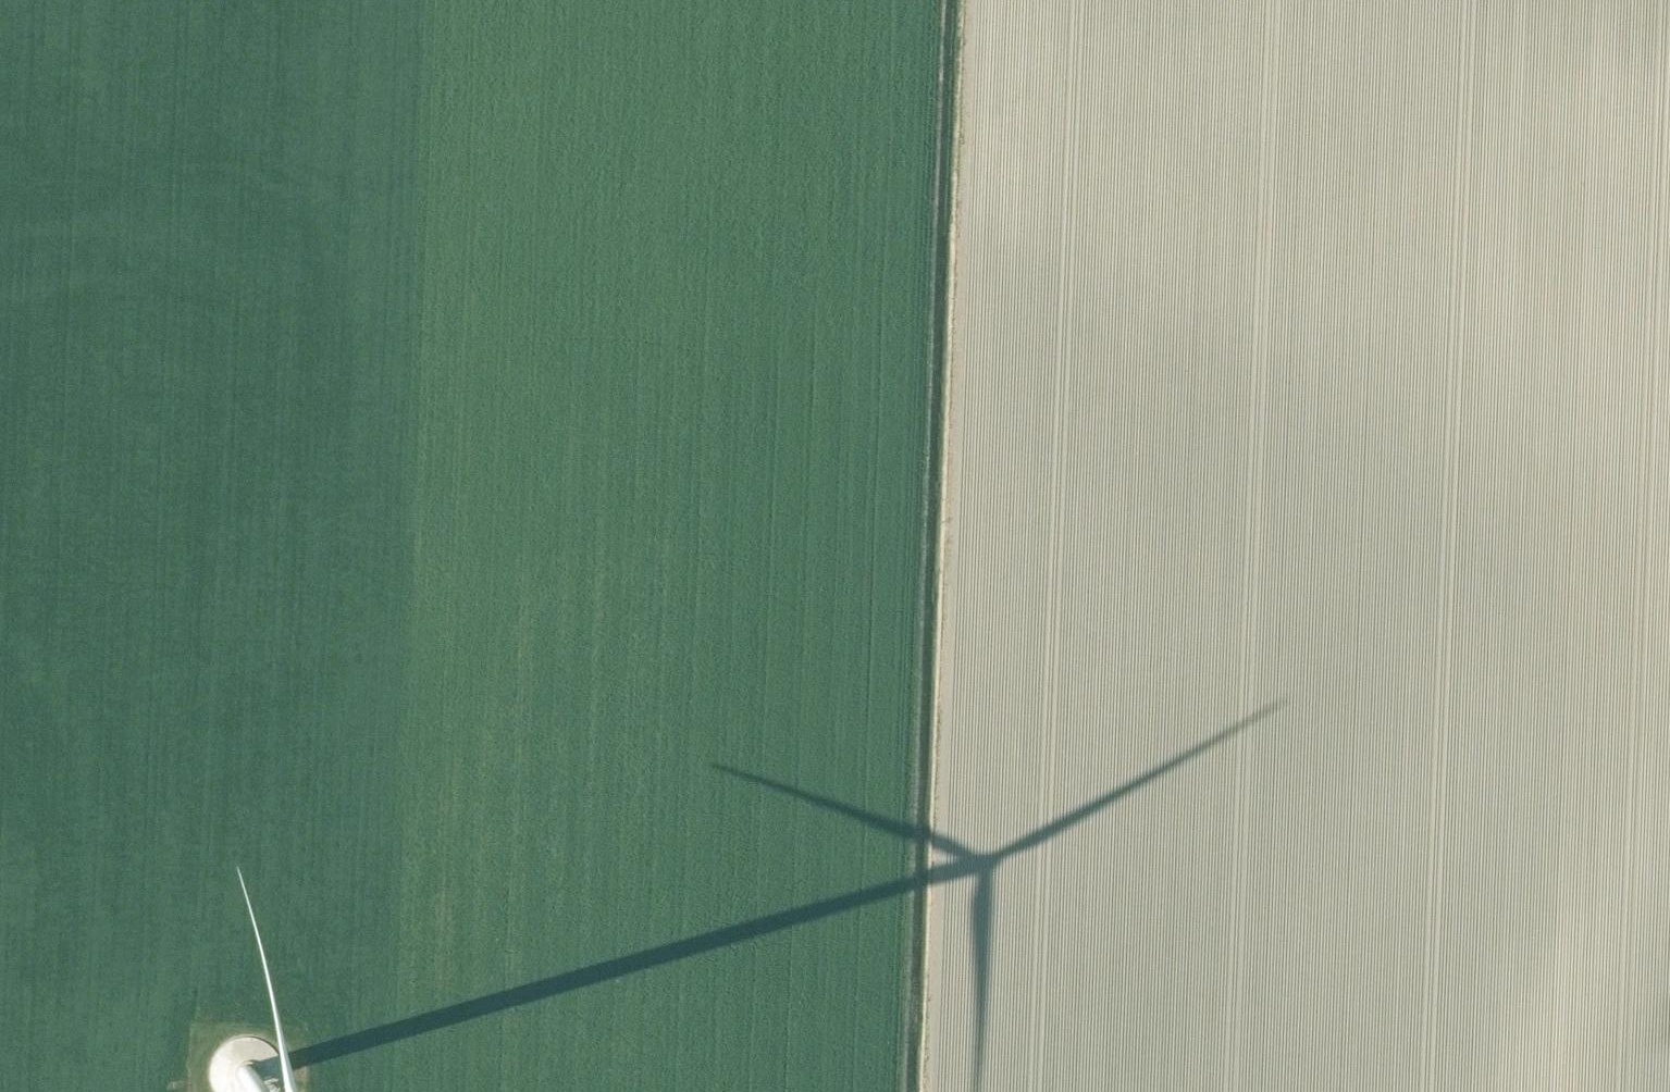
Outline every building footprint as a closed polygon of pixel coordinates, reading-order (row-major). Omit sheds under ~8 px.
[(233,1070),(233,1071),(233,1072),(233,1073),(233,1074),(234,1076),(234,1077),(235,1078),(235,1079),(236,1079),(237,1080),(237,1081),(238,1082),(239,1082),(240,1083),(241,1083),(242,1084),(244,1084),(245,1084),(246,1084),(247,1084),(248,1084),(249,1084),(250,1083),(251,1083),(252,1082),(253,1082),(254,1081),(255,1080),(256,1079),(257,1079),(257,1078),(258,1077),(258,1076),(258,1074),(259,1073),(259,1072),(259,1071),(259,1070),(259,1069),(258,1068),(258,1067),(258,1066),(257,1065),(257,1064),(256,1063),(255,1062),(254,1061),(253,1060),(252,1060),(251,1059),(250,1059),(249,1059),(248,1058),(247,1058),(246,1058),(245,1058),(244,1058),(242,1059),(241,1059),(240,1059),(239,1060),(238,1060),(237,1061),(237,1062),(236,1063),(235,1064),(235,1065),(234,1066),(234,1067),(233,1068),(233,1069),(233,1070)]
